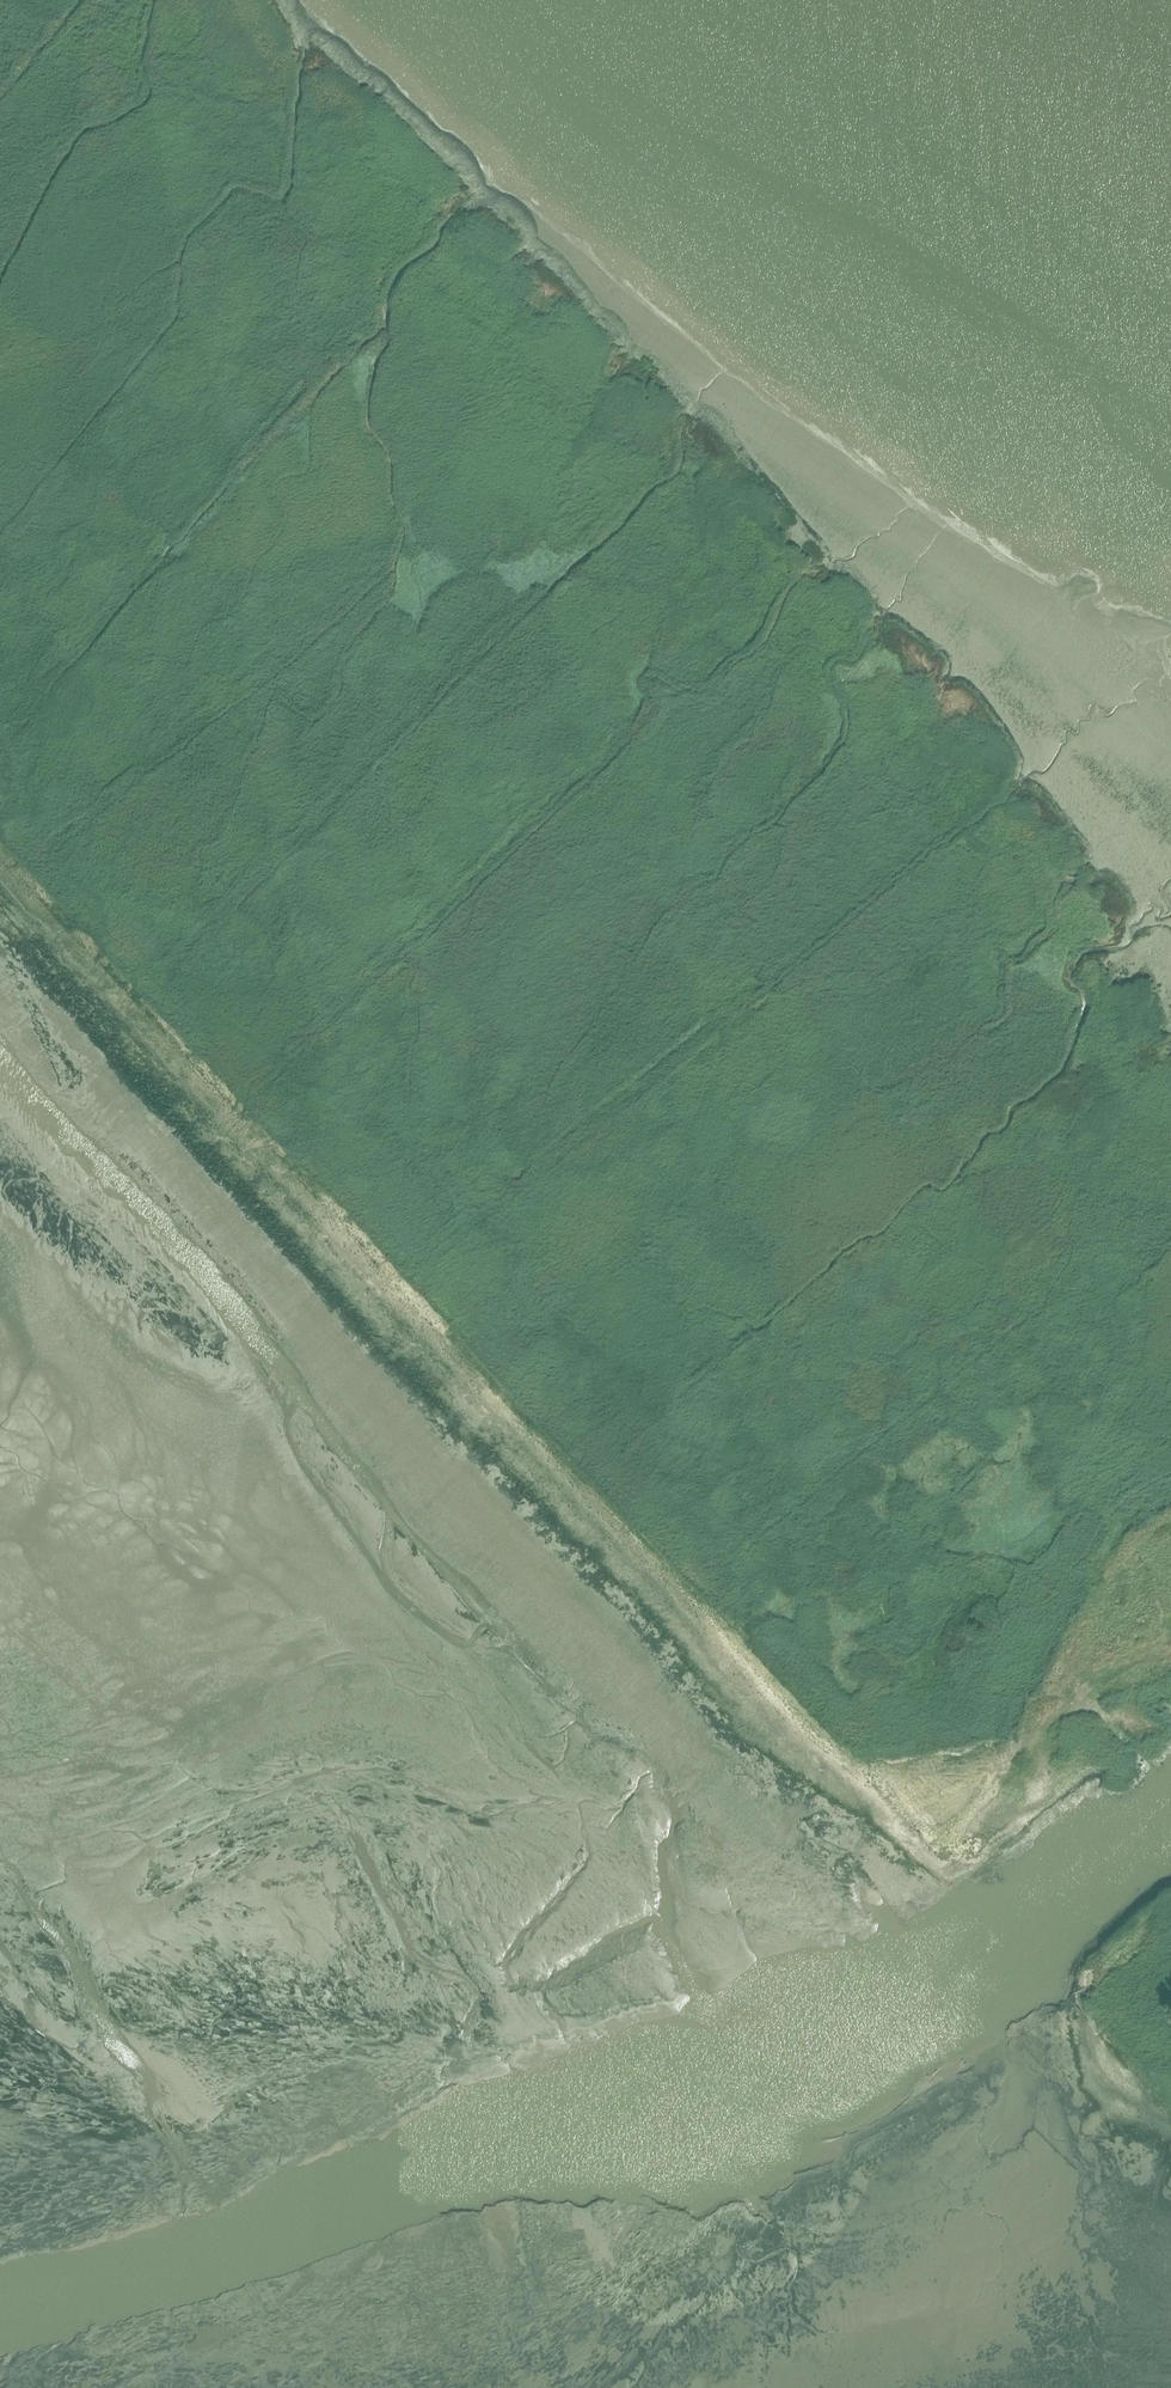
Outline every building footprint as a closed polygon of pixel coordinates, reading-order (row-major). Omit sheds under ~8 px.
[(951,2048),(946,2053),(955,2064),(961,2059),(951,2048)]
